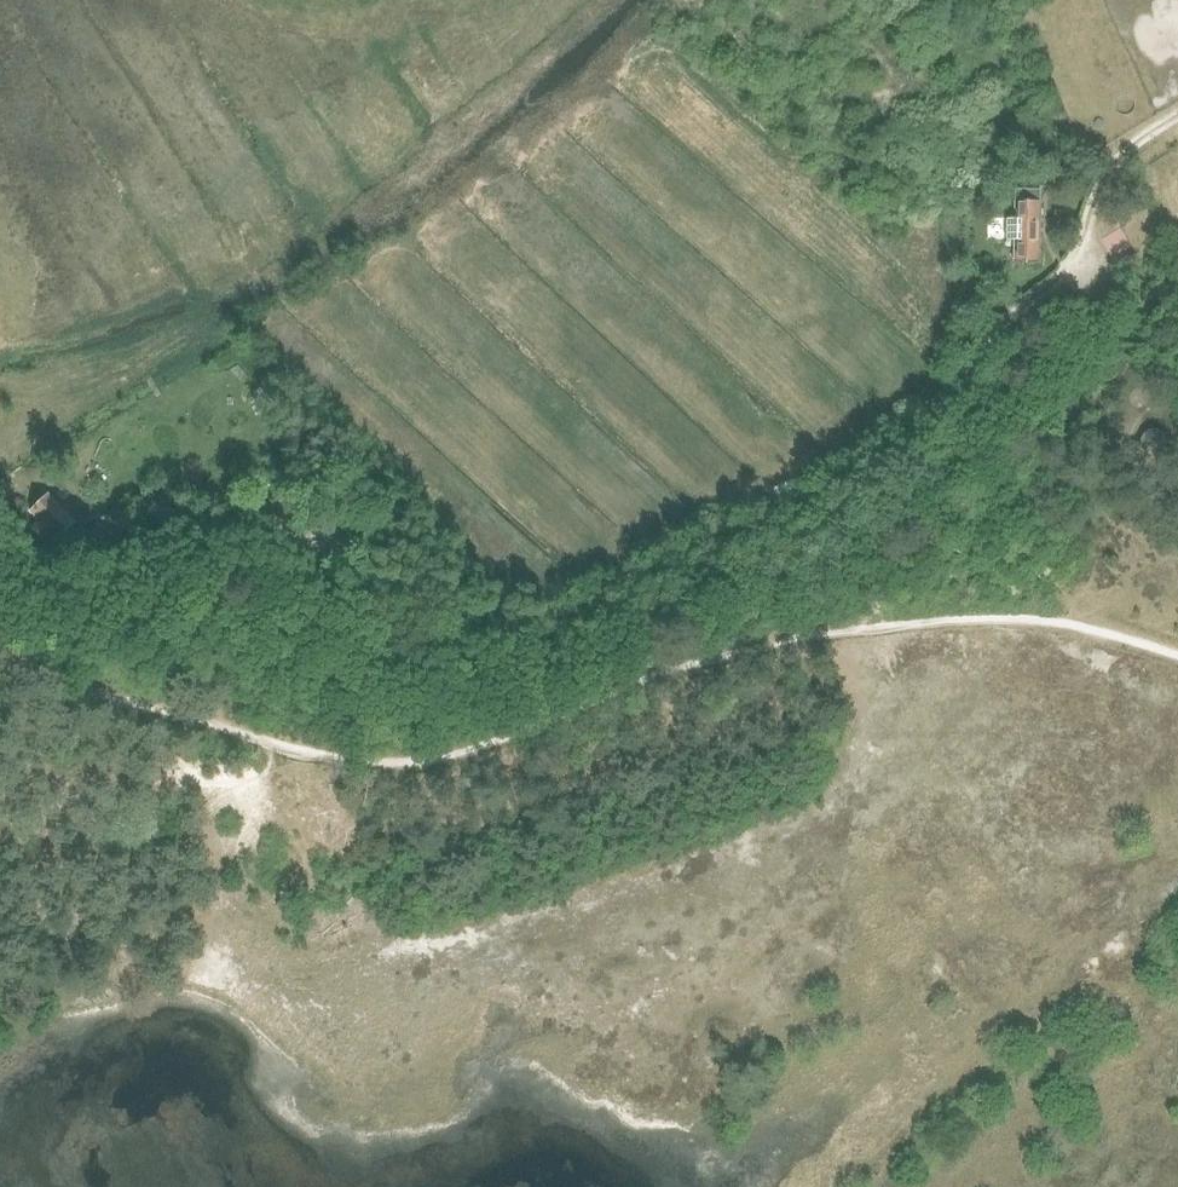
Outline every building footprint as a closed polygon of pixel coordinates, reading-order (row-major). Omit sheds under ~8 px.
[(1039,262),(1041,201),(1041,189),(1017,188),(1015,261),(1039,262)] [(0,481),(0,497),(1,496),(10,490),(6,483),(3,479),(0,481)] [(30,507),(39,516),(29,525),(42,539),(52,530),(57,535),(75,518),(49,490),(30,507)] [(92,522),(69,541),(79,554),(106,533),(97,522),(96,520),(92,522)]
